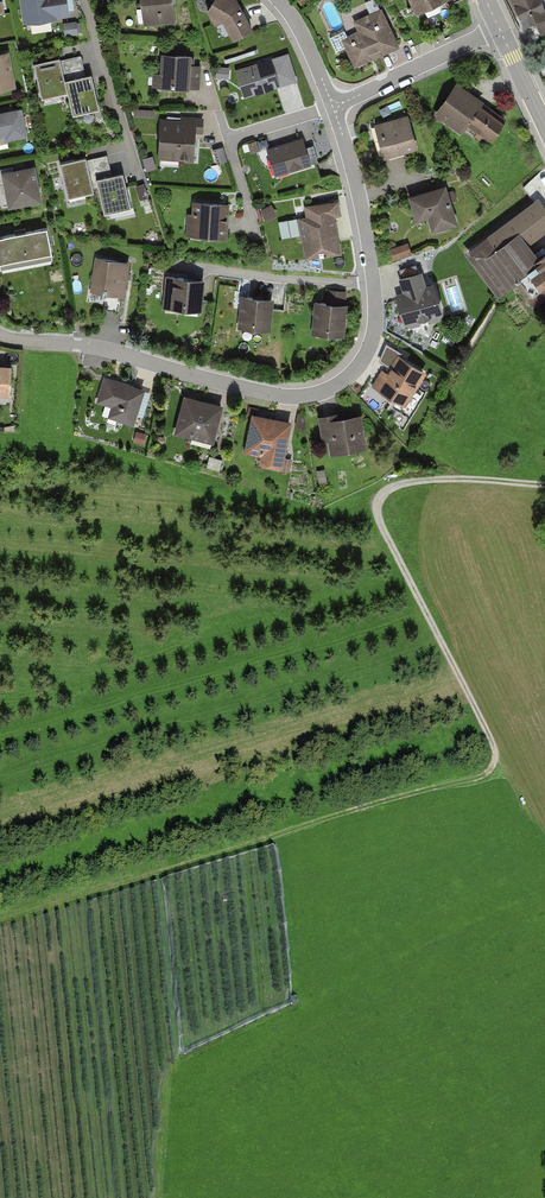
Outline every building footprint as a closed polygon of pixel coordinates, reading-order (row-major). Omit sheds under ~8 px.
[(25,24),(71,18),(68,0),(22,0),(25,24)] [(146,25),(176,22),(174,0),(144,0),(146,25)] [(210,15),(224,22),(235,41),(255,30),(237,0),(216,0),(210,15)] [(418,13),(447,0),(412,0),(418,13)] [(527,28),(539,22),(544,33),(544,0),(514,0),(527,28)] [(401,48),(383,10),(357,22),(362,34),(345,41),(357,68),(401,48)] [(80,22),(67,23),(68,37),(81,35),(80,22)] [(9,53),(0,55),(0,91),(17,87),(9,53)] [(193,57),(165,54),(163,73),(158,73),(157,84),(200,88),(202,66),(192,65),(193,57)] [(88,77),(82,55),(36,66),(44,100),(71,93),(76,115),(100,109),(92,75),(88,77)] [(281,85),(273,60),(238,72),(246,96),(281,85)] [(488,101),(458,82),(437,116),(464,133),(466,129),(491,146),(507,122),(484,107),(488,101)] [(0,114),(0,136),(6,135),(7,140),(28,136),(23,110),(0,114)] [(181,122),(164,120),(161,157),(195,161),(198,130),(205,131),(206,118),(181,116),(181,122)] [(420,150),(409,117),(377,127),(387,161),(420,150)] [(312,164),(303,138),(270,150),(278,175),(312,164)] [(108,156),(95,159),(107,213),(133,207),(125,172),(113,175),(108,156)] [(95,191),(87,157),(62,163),(70,197),(95,191)] [(0,170),(0,200),(1,206),(7,205),(8,209),(40,204),(33,167),(12,171),(11,168),(0,170)] [(459,225),(447,187),(412,198),(420,224),(431,221),(435,233),(459,225)] [(544,231),(544,208),(540,201),(468,254),(500,297),(517,284),(535,309),(544,301),(544,256),(541,259),(529,242),(544,231)] [(228,206),(195,204),(192,236),(225,238),(228,206)] [(332,218),(340,216),(337,204),(306,209),(308,219),(300,221),(307,260),(339,255),(332,218)] [(49,228),(0,238),(0,257),(1,263),(53,253),(49,228)] [(411,244),(393,250),(397,261),(415,254),(411,244)] [(131,263),(98,258),(93,292),(126,297),(131,263)] [(424,272),(401,279),(406,293),(398,296),(408,325),(445,314),(436,285),(429,287),(424,272)] [(207,281),(170,278),(167,311),(204,314),(207,281)] [(276,301),(244,298),(241,327),(274,330),(276,301)] [(350,306),(317,303),(314,334),(347,337),(350,306)] [(429,373),(400,355),(389,373),(383,370),(373,387),(408,407),(429,373)] [(0,366),(0,394),(11,395),(14,367),(0,366)] [(147,389),(108,377),(99,404),(115,409),(112,416),(136,423),(147,389)] [(225,406),(186,396),(176,433),(216,443),(225,406)] [(341,413),(320,416),(324,440),(329,439),(331,455),(369,449),(364,415),(342,418),(341,413)] [(294,423),(254,415),(246,452),(263,456),(261,463),(285,468),(294,423)]
